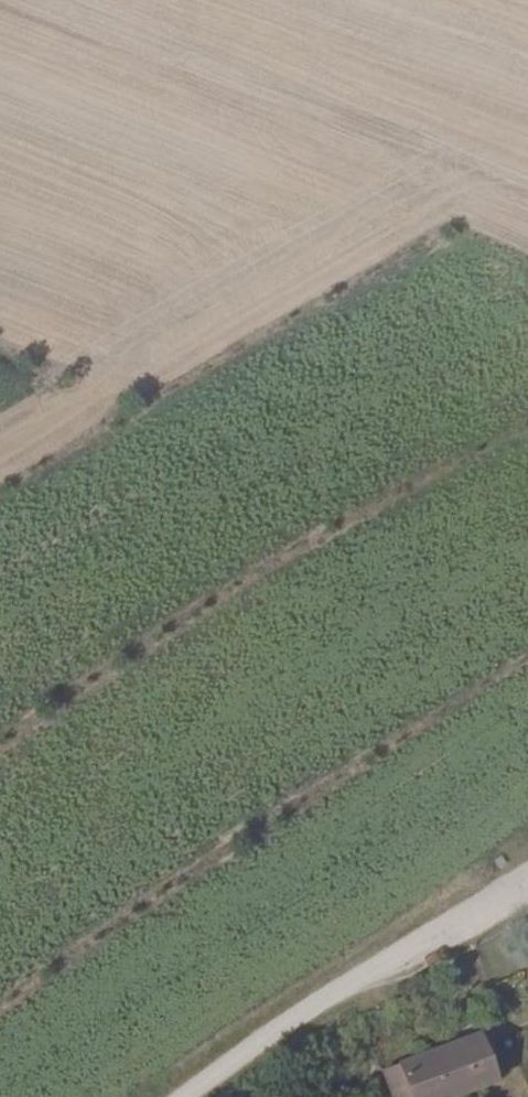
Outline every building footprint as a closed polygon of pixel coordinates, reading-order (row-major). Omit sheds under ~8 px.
[(383,1096),(454,1096),(492,1085),(476,1032),(373,1063),(383,1096)]
